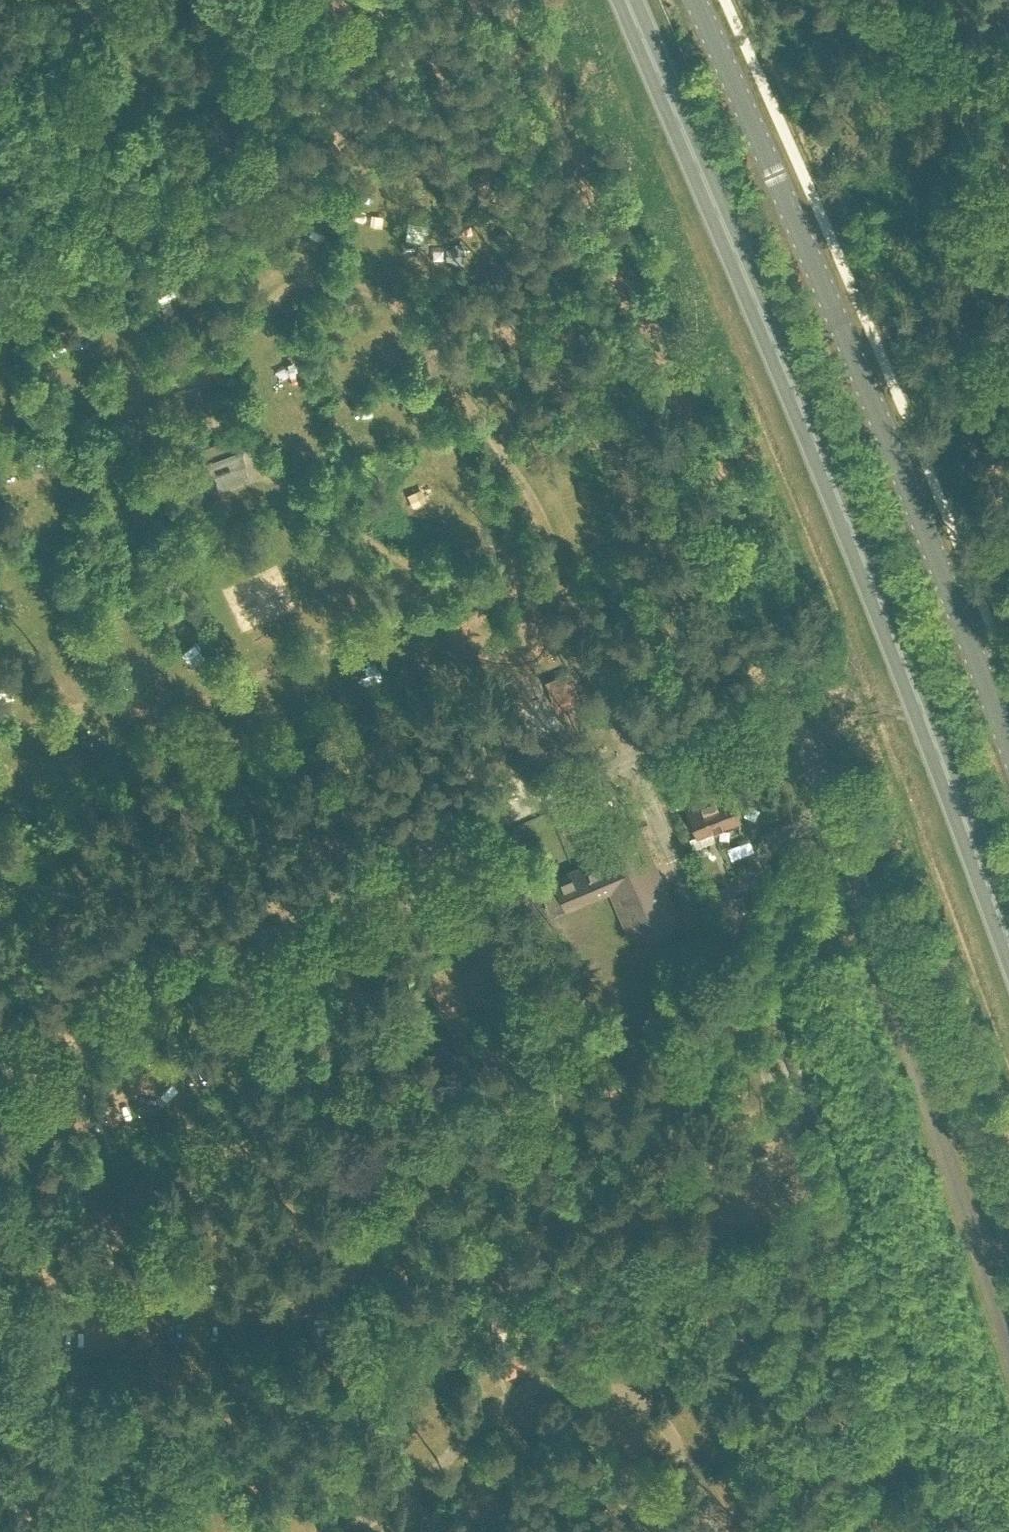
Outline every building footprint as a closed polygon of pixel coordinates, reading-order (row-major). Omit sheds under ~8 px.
[(205,461),(219,487),(249,475),(242,447),(240,447),(238,434),(201,447),(207,460),(205,461)] [(575,684),(571,685),(551,693),(557,707),(577,699),(580,697),(575,684)] [(727,790),(713,796),(711,791),(684,802),(696,833),(737,817),(727,790)] [(658,895),(633,835),(595,851),(599,859),(554,877),(566,906),(610,887),(629,932),(674,915),(665,892),(658,895)] [(426,919),(468,1010),(509,991),(467,901),(426,919)]
